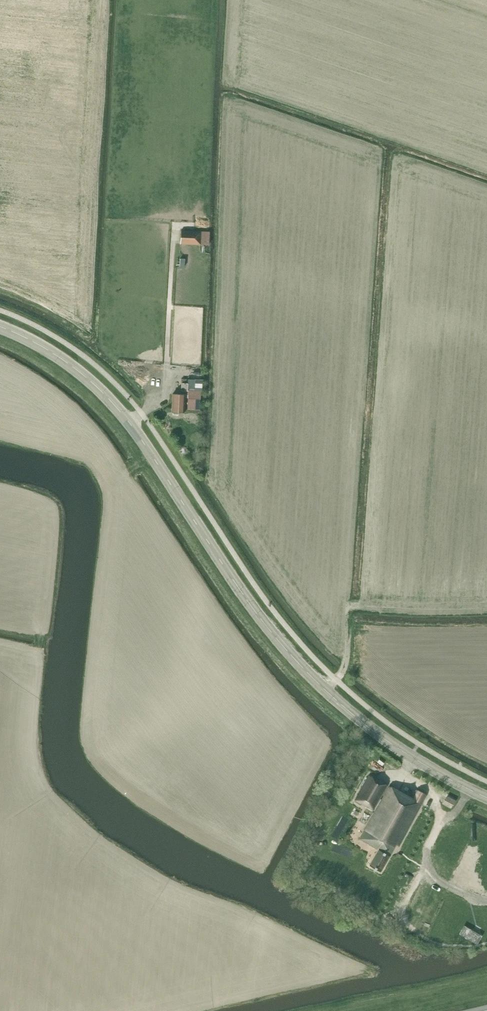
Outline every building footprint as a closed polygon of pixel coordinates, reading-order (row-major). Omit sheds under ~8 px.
[(181,230),(181,243),(201,244),(209,244),(210,231),(201,231),(181,230)] [(173,411),(174,413),(178,413),(179,412),(184,412),(185,394),(188,394),(188,389),(194,389),(195,379),(188,379),(182,378),(182,383),(181,394),(173,393),(172,411),(173,411)] [(200,391),(188,391),(187,410),(200,410),(200,391)] [(356,799),(374,810),(388,785),(370,775),(356,799)] [(381,871),(396,844),(399,846),(427,795),(417,789),(412,798),(389,786),(359,838),(379,849),(372,860),(369,864),(381,871)] [(442,803),(450,808),(455,799),(447,794),(442,803)] [(480,936),(464,927),(460,934),(476,943),(480,936)]
